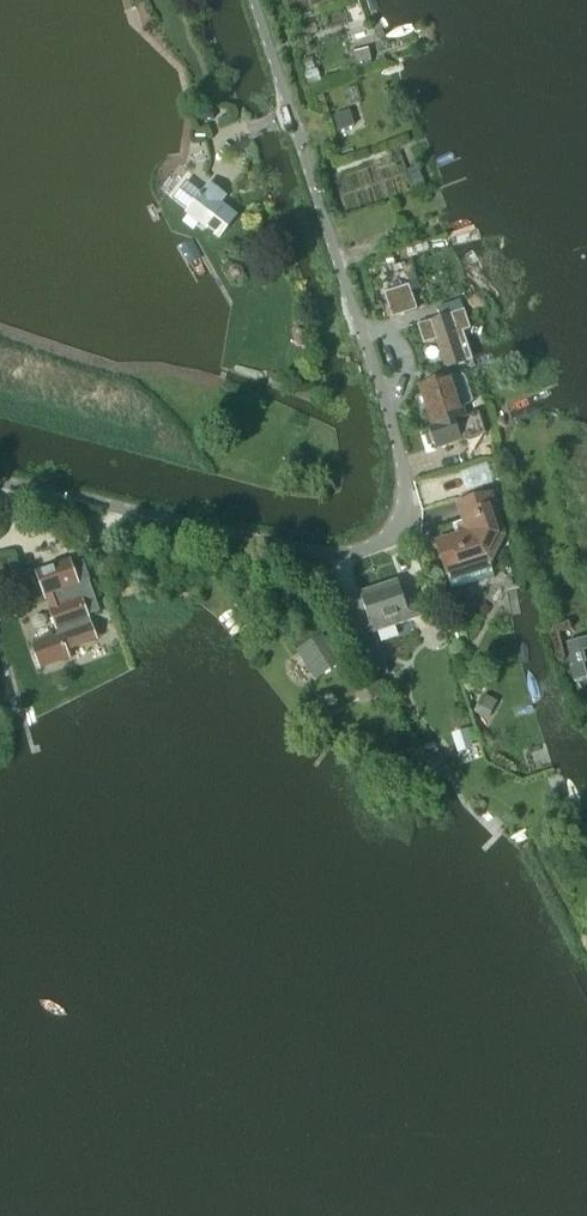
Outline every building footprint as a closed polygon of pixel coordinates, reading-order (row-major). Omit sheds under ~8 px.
[(368,49),(347,54),(351,69),(371,64),(368,49)] [(303,75),(307,89),(320,85),(316,71),(303,75)] [(213,118),(212,104),(202,105),(202,118),(213,118)] [(334,117),(338,132),(352,127),(348,113),(334,117)] [(407,171),(415,191),(424,187),(416,168),(407,171)] [(219,237),(234,218),(202,193),(199,197),(200,198),(189,213),(219,237)] [(417,309),(409,285),(383,294),(391,318),(417,309)] [(467,363),(458,334),(471,330),(464,310),(417,326),(424,346),(436,342),(446,370),(467,363)] [(434,428),(464,418),(451,378),(421,388),(434,428)] [(436,451),(486,435),(479,413),(464,418),(434,428),(429,430),(436,449),(435,449),(436,451)] [(487,496),(462,504),(461,504),(466,518),(466,520),(452,524),(457,540),(438,546),(446,572),(450,584),(480,574),(476,563),(488,559),(500,536),(487,496)] [(87,582),(78,585),(70,562),(38,574),(37,574),(46,601),(53,599),(56,608),(51,610),(48,611),(57,635),(30,644),(40,670),(70,659),(67,652),(96,642),(87,617),(98,612),(94,601),(87,582)] [(407,609),(398,581),(360,594),(361,599),(348,604),(359,638),(422,617),(419,606),(407,609)] [(316,680),(339,665),(321,637),(298,652),(316,680)] [(575,681),(586,678),(585,672),(586,672),(581,651),(586,649),(586,642),(586,638),(567,643),(573,667),(571,667),(575,681)] [(363,688),(370,700),(385,692),(378,679),(363,688)] [(483,696),(476,709),(490,715),(496,703),(483,696)] [(453,735),(456,747),(469,742),(466,731),(453,735)]
